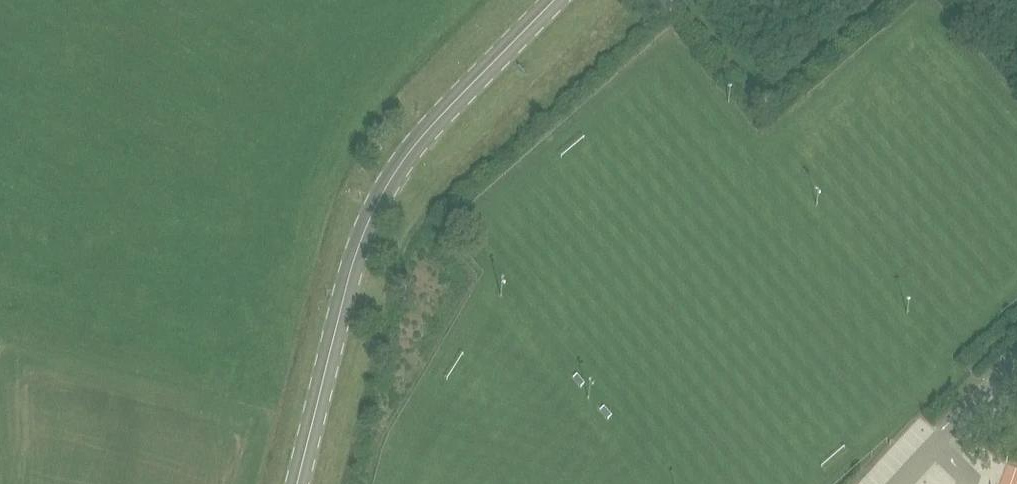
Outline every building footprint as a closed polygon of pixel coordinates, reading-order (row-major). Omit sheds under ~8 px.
[(577,374),(568,380),(578,392),(587,386),(577,374)] [(604,406),(596,413),(605,424),(614,418),(604,406)]
